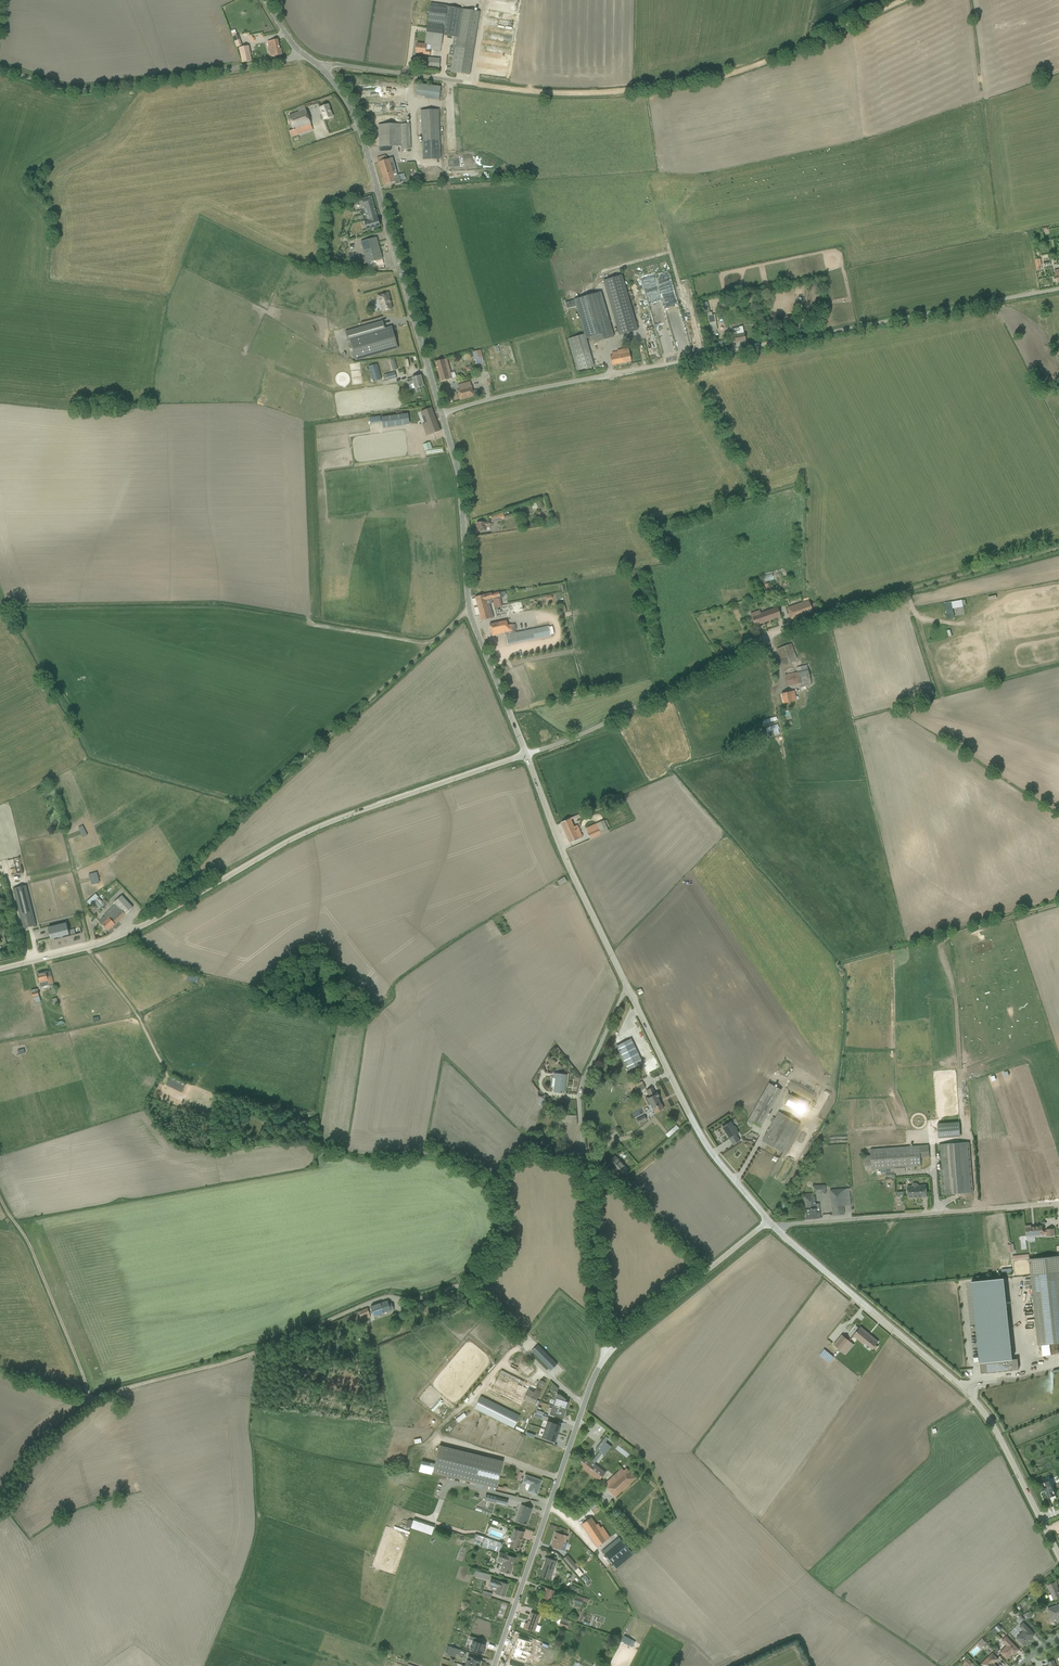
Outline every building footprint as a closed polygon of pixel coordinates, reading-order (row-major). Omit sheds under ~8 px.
[(428,16),(425,44),(431,45),(430,49),(440,51),(442,36),(447,7),(447,6),(430,3),(428,16)] [(461,9),(447,7),(442,36),(454,37),(456,37),(461,9)] [(450,47),(449,55),(453,56),(451,72),(469,75),(470,69),(479,12),(463,9),(461,9),(456,37),(454,37),(453,42),(452,47),(450,47)] [(232,37),(237,48),(242,46),(238,35),(232,37)] [(267,42),(271,57),(282,55),(281,49),(280,49),(278,39),(267,42)] [(417,43),(415,53),(430,55),(430,49),(431,45),(425,44),(419,43),(417,43)] [(249,46),(239,48),(242,63),(252,61),(249,46)] [(422,58),(421,67),(421,70),(439,72),(440,59),(422,58)] [(418,84),(416,96),(439,99),(441,87),(418,84)] [(320,108),(324,119),(332,116),(328,105),(320,108)] [(289,132),(291,137),(312,129),(304,106),(287,112),(294,130),(289,132)] [(438,109),(421,110),(423,155),(423,160),(440,159),(438,109)] [(410,124),(384,125),(378,125),(379,151),(391,151),(390,145),(401,145),(401,150),(411,150),(410,124)] [(385,155),(382,156),(377,158),(385,185),(389,184),(395,182),(396,185),(401,183),(398,174),(397,175),(394,162),(393,163),(392,161),(393,160),(392,157),(387,159),(386,156),(385,155)] [(371,196),(366,197),(358,200),(366,230),(380,226),(371,196)] [(376,237),(361,242),(366,260),(361,261),(362,266),(367,265),(368,268),(384,264),(376,237)] [(604,281),(619,335),(637,330),(621,275),(604,281)] [(636,312),(674,307),(673,299),(676,298),(675,290),(651,293),(652,297),(647,297),(648,302),(635,304),(636,312)] [(584,334),(586,339),(593,337),(594,342),(613,337),(601,292),(574,299),(584,334)] [(390,300),(388,293),(378,296),(380,305),(381,304),(383,311),(392,309),(389,300),(390,300)] [(707,313),(709,326),(710,331),(717,330),(715,315),(712,316),(712,313),(707,313)] [(398,348),(392,326),(385,328),(383,321),(345,332),(348,341),(350,341),(355,360),(398,348)] [(732,335),(732,338),(734,343),(745,341),(742,326),(739,327),(739,331),(735,332),(735,335),(732,335)] [(586,339),(584,334),(568,339),(577,371),(594,366),(592,361),(586,339)] [(610,356),(612,365),(631,361),(628,348),(617,350),(618,352),(612,353),(612,356),(610,356)] [(474,359),(482,357),(481,350),(472,352),(474,359)] [(445,359),(440,360),(434,362),(440,381),(452,378),(450,371),(448,371),(445,359)] [(382,380),(377,364),(368,366),(369,372),(373,382),(382,380)] [(395,372),(383,375),(384,379),(387,379),(388,381),(396,378),(395,372)] [(412,378),(406,380),(406,383),(407,383),(408,385),(412,384),(414,393),(420,391),(419,388),(423,386),(420,375),(412,378)] [(457,390),(459,395),(460,400),(474,396),(470,382),(458,386),(459,390),(457,390)] [(441,388),(445,404),(453,402),(449,386),(441,388)] [(427,436),(440,431),(431,407),(420,412),(422,416),(424,424),(422,425),(427,436)] [(408,414),(402,415),(382,418),(383,428),(409,424),(408,414)] [(430,442),(425,444),(423,445),(425,451),(432,448),(430,442)] [(491,515),(492,520),(493,522),(500,520),(500,519),(504,518),(503,512),(494,514),(495,514),(491,515)] [(490,525),(491,525),(491,522),(490,522),(484,522),(476,522),(477,531),(486,531),(485,526),(490,526),(490,525)] [(492,592),(480,595),(475,597),(481,621),(493,617),(490,604),(492,603),(491,600),(492,599),(494,608),(502,606),(500,597),(499,592),(492,594),(492,592)] [(518,611),(517,599),(505,601),(506,604),(509,604),(510,612),(518,611)] [(812,612),(811,608),(808,600),(786,608),(791,619),(812,612)] [(962,600),(945,603),(948,617),(954,616),(952,608),(963,606),(962,600)] [(777,607),(751,616),(755,625),(780,616),(777,607)] [(506,620),(494,623),(489,624),(491,634),(492,636),(513,631),(511,624),(507,625),(506,620)] [(549,626),(515,633),(505,635),(507,645),(551,636),(549,626)] [(790,644),(776,649),(782,665),(796,660),(790,644)] [(809,680),(805,665),(792,668),(793,673),(784,675),(785,683),(798,680),(798,682),(809,680)] [(781,703),(797,700),(795,690),(779,693),(781,703)] [(568,842),(581,837),(576,825),(573,826),(569,818),(559,822),(568,842)] [(590,838),(605,832),(600,821),(585,827),(590,838)] [(565,877),(556,881),(559,886),(567,882),(565,877)] [(28,885),(14,889),(24,928),(37,924),(28,885)] [(87,904),(92,898),(95,901),(93,903),(97,907),(103,902),(93,891),(84,900),(87,904)] [(110,930),(126,913),(116,903),(100,920),(110,930)] [(53,939),(72,934),(69,921),(49,926),(53,939)] [(41,988),(50,986),(47,971),(38,972),(41,988)] [(185,973),(183,980),(194,982),(195,975),(185,973)] [(642,1062),(631,1039),(616,1046),(627,1070),(642,1062)] [(567,1075),(553,1073),(552,1078),(555,1078),(553,1092),(564,1094),(567,1075)] [(167,1077),(164,1086),(180,1090),(182,1081),(167,1077)] [(638,1080),(631,1084),(635,1090),(642,1086),(638,1080)] [(761,1128),(781,1091),(768,1084),(748,1121),(761,1128)] [(654,1113),(663,1108),(656,1094),(647,1099),(654,1113)] [(805,1116),(810,1106),(791,1096),(786,1105),(805,1116)] [(629,1113),(633,1123),(643,1120),(639,1109),(629,1113)] [(783,1154),(800,1124),(777,1111),(761,1141),(783,1154)] [(720,1128),(732,1145),(740,1140),(735,1135),(738,1133),(730,1121),(720,1128)] [(959,1121),(937,1123),(938,1138),(961,1136),(959,1121)] [(571,1123),(560,1124),(563,1144),(574,1143),(571,1123)] [(664,1131),(671,1140),(675,1137),(672,1134),(678,1131),(673,1124),(664,1131)] [(943,1196),(974,1193),(971,1143),(940,1145),(943,1196)] [(930,1157),(929,1146),(870,1150),(871,1156),(865,1157),(865,1166),(871,1166),(872,1171),(921,1168),(920,1158),(930,1157)] [(620,1176),(627,1170),(615,1157),(608,1163),(620,1176)] [(827,1216),(845,1215),(843,1184),(825,1185),(827,1216)] [(907,1199),(926,1198),(925,1184),(906,1185),(907,1199)] [(804,1219),(820,1218),(819,1203),(813,1203),(813,1192),(802,1193),(804,1219)] [(1026,1236),(1043,1234),(1043,1225),(1025,1226),(1026,1236)] [(1030,1259),(1038,1345),(1058,1343),(1058,1256),(1030,1259)] [(1003,1277),(969,1280),(979,1374),(1019,1369),(1018,1358),(1011,1359),(1003,1277)] [(388,1304),(387,1301),(370,1307),(374,1316),(394,1309),(391,1303),(388,1304)] [(370,1316),(367,1309),(358,1312),(361,1320),(370,1316)] [(870,1349),(878,1340),(860,1325),(853,1334),(870,1349)] [(836,1345),(843,1351),(851,1341),(843,1335),(836,1345)] [(538,1344),(531,1351),(551,1370),(557,1364),(538,1344)] [(825,1362),(831,1355),(821,1347),(816,1355),(825,1362)] [(523,1400),(533,1405),(544,1383),(540,1381),(537,1388),(501,1371),(491,1391),(520,1405),(523,1400)] [(553,1405),(566,1410),(568,1402),(565,1401),(566,1399),(560,1394),(557,1393),(553,1405)] [(514,1427),(520,1415),(480,1396),(474,1407),(514,1427)] [(566,1410),(553,1405),(550,1414),(563,1419),(566,1410)] [(560,1425),(547,1420),(544,1429),(558,1433),(560,1427),(559,1426),(560,1425)] [(558,1433),(544,1429),(541,1437),(554,1441),(554,1440),(555,1440),(558,1433)] [(607,1437),(605,1436),(595,1448),(598,1451),(591,1460),(585,1455),(577,1465),(598,1482),(605,1473),(593,1463),(601,1452),(604,1454),(610,1446),(604,1442),(607,1437)] [(496,1487),(503,1461),(439,1444),(434,1464),(421,1460),(419,1471),(431,1474),(432,1471),(496,1487)] [(603,1484),(615,1497),(636,1478),(626,1468),(623,1470),(621,1468),(603,1484)] [(541,1480),(525,1474),(522,1481),(530,1484),(527,1491),(536,1494),(541,1480)] [(1049,1479),(1042,1482),(1048,1497),(1056,1494),(1049,1479)] [(483,1494),(481,1500),(504,1505),(505,1499),(483,1494)] [(533,1509),(521,1505),(516,1521),(527,1525),(533,1509)] [(387,1511),(385,1519),(397,1523),(396,1527),(400,1528),(400,1530),(407,1532),(408,1527),(429,1533),(432,1523),(387,1511)] [(600,1516),(597,1512),(581,1524),(597,1546),(609,1537),(596,1519),(600,1516)] [(461,1533),(464,1523),(443,1517),(440,1526),(456,1530),(456,1531),(461,1533)] [(509,1547),(517,1550),(524,1532),(516,1529),(509,1547)] [(567,1535),(555,1531),(551,1545),(560,1548),(562,1543),(564,1544),(567,1535)] [(502,1543),(475,1534),(474,1538),(483,1542),(481,1547),(498,1553),(502,1543)] [(603,1552),(616,1568),(632,1554),(619,1538),(603,1552)] [(516,1557),(500,1552),(497,1560),(503,1562),(500,1571),(510,1574),(516,1557)] [(567,1555),(562,1559),(579,1578),(583,1574),(578,1567),(579,1566),(576,1563),(575,1564),(567,1555)] [(550,1580),(556,1562),(546,1558),(540,1577),(550,1580)] [(505,1597),(509,1584),(492,1579),(490,1584),(498,1587),(495,1594),(505,1597)] [(1053,1599),(1058,1597),(1058,1589),(1056,1581),(1047,1584),(1053,1599)] [(555,1590),(545,1587),(542,1597),(551,1600),(555,1590)] [(1047,1608),(1053,1624),(1058,1621),(1058,1604),(1047,1608)] [(535,1631),(540,1615),(530,1612),(527,1623),(525,1622),(523,1627),(535,1631)] [(557,1619),(556,1624),(560,1624),(560,1627),(568,1627),(568,1624),(565,1624),(565,1619),(557,1619)] [(1033,1630),(1025,1622),(1020,1626),(1023,1630),(1016,1637),(1024,1646),(1034,1637),(1034,1634),(1033,1630)] [(987,1629),(991,1634),(997,1629),(994,1624),(987,1629)] [(465,1634),(477,1639),(480,1632),(468,1627),(465,1634)] [(515,1658),(522,1634),(509,1630),(502,1655),(515,1658)] [(1000,1652),(1007,1659),(1018,1649),(1006,1636),(1002,1640),(1007,1645),(1000,1652)] [(523,1637),(522,1642),(532,1645),(533,1640),(523,1637)] [(474,1641),(471,1649),(483,1654),(485,1649),(484,1649),(485,1645),(474,1641)] [(964,1652),(969,1657),(977,1650),(972,1645),(964,1652)] [(459,1654),(460,1650),(450,1646),(447,1655),(454,1657),(455,1652),(459,1654)] [(984,1665),(997,1665),(994,1663),(998,1659),(993,1653),(981,1663),(984,1665)] [(481,1660),(468,1655),(464,1665),(467,1665),(479,1665),(481,1660)] [(967,1665),(968,1665),(972,1662),(966,1655),(961,1660),(967,1665)]
